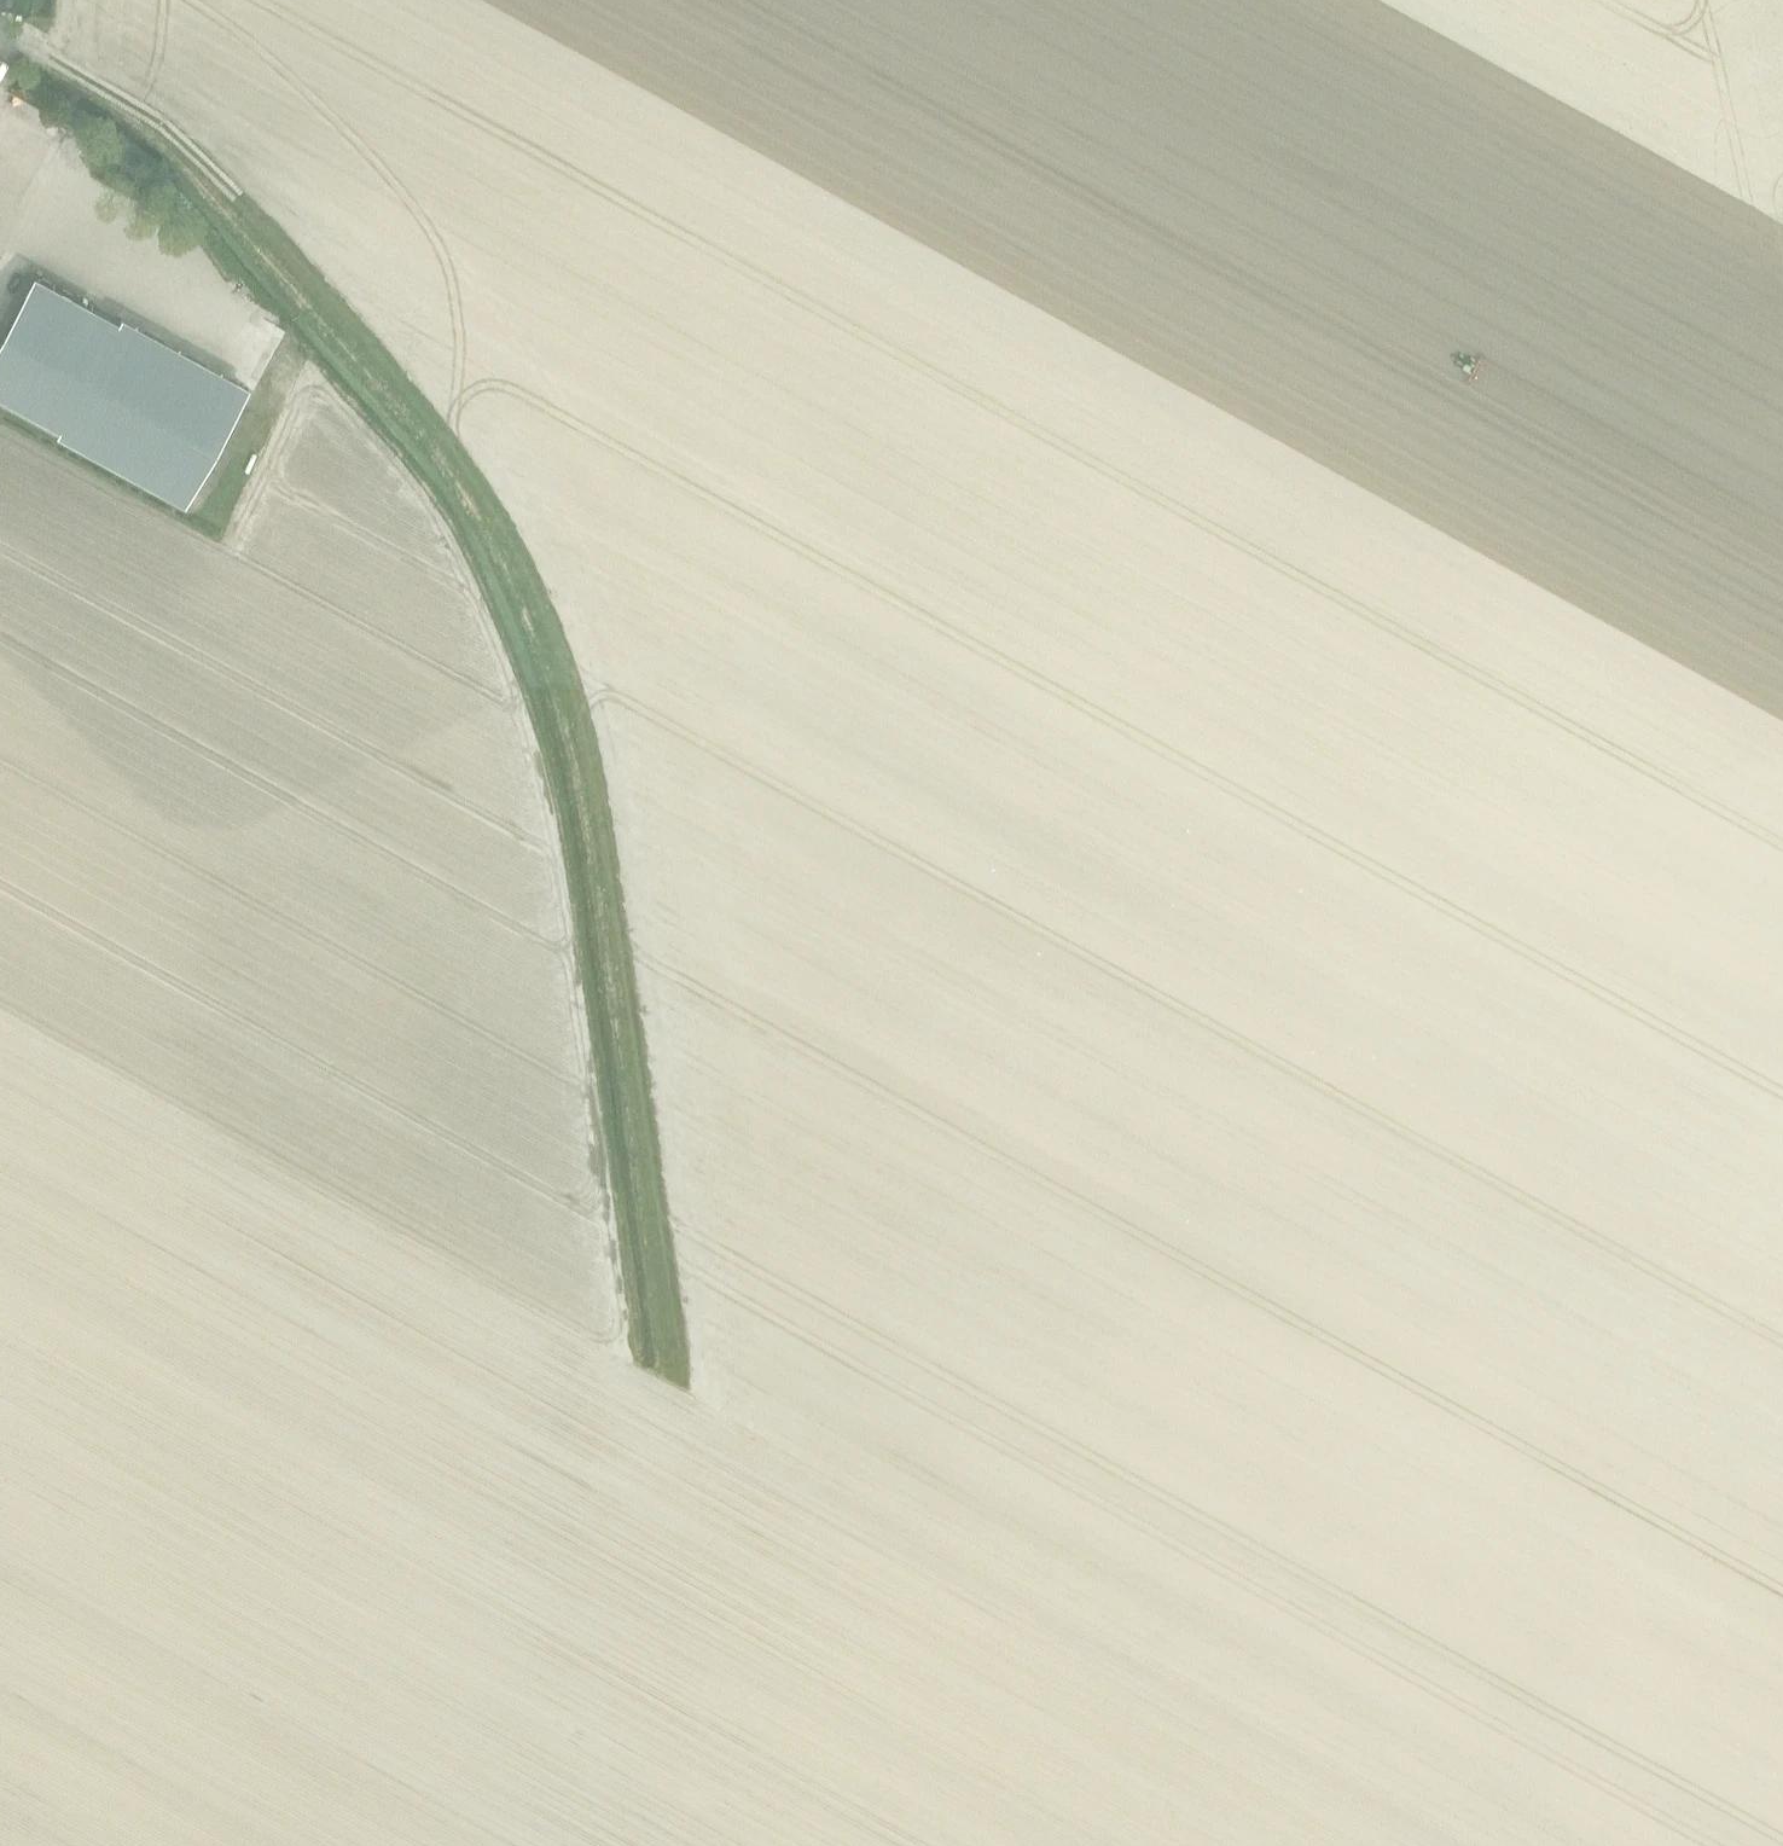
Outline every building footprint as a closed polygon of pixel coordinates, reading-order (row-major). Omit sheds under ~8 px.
[(36,271),(0,336),(0,391),(190,496),(249,388),(36,271)]
